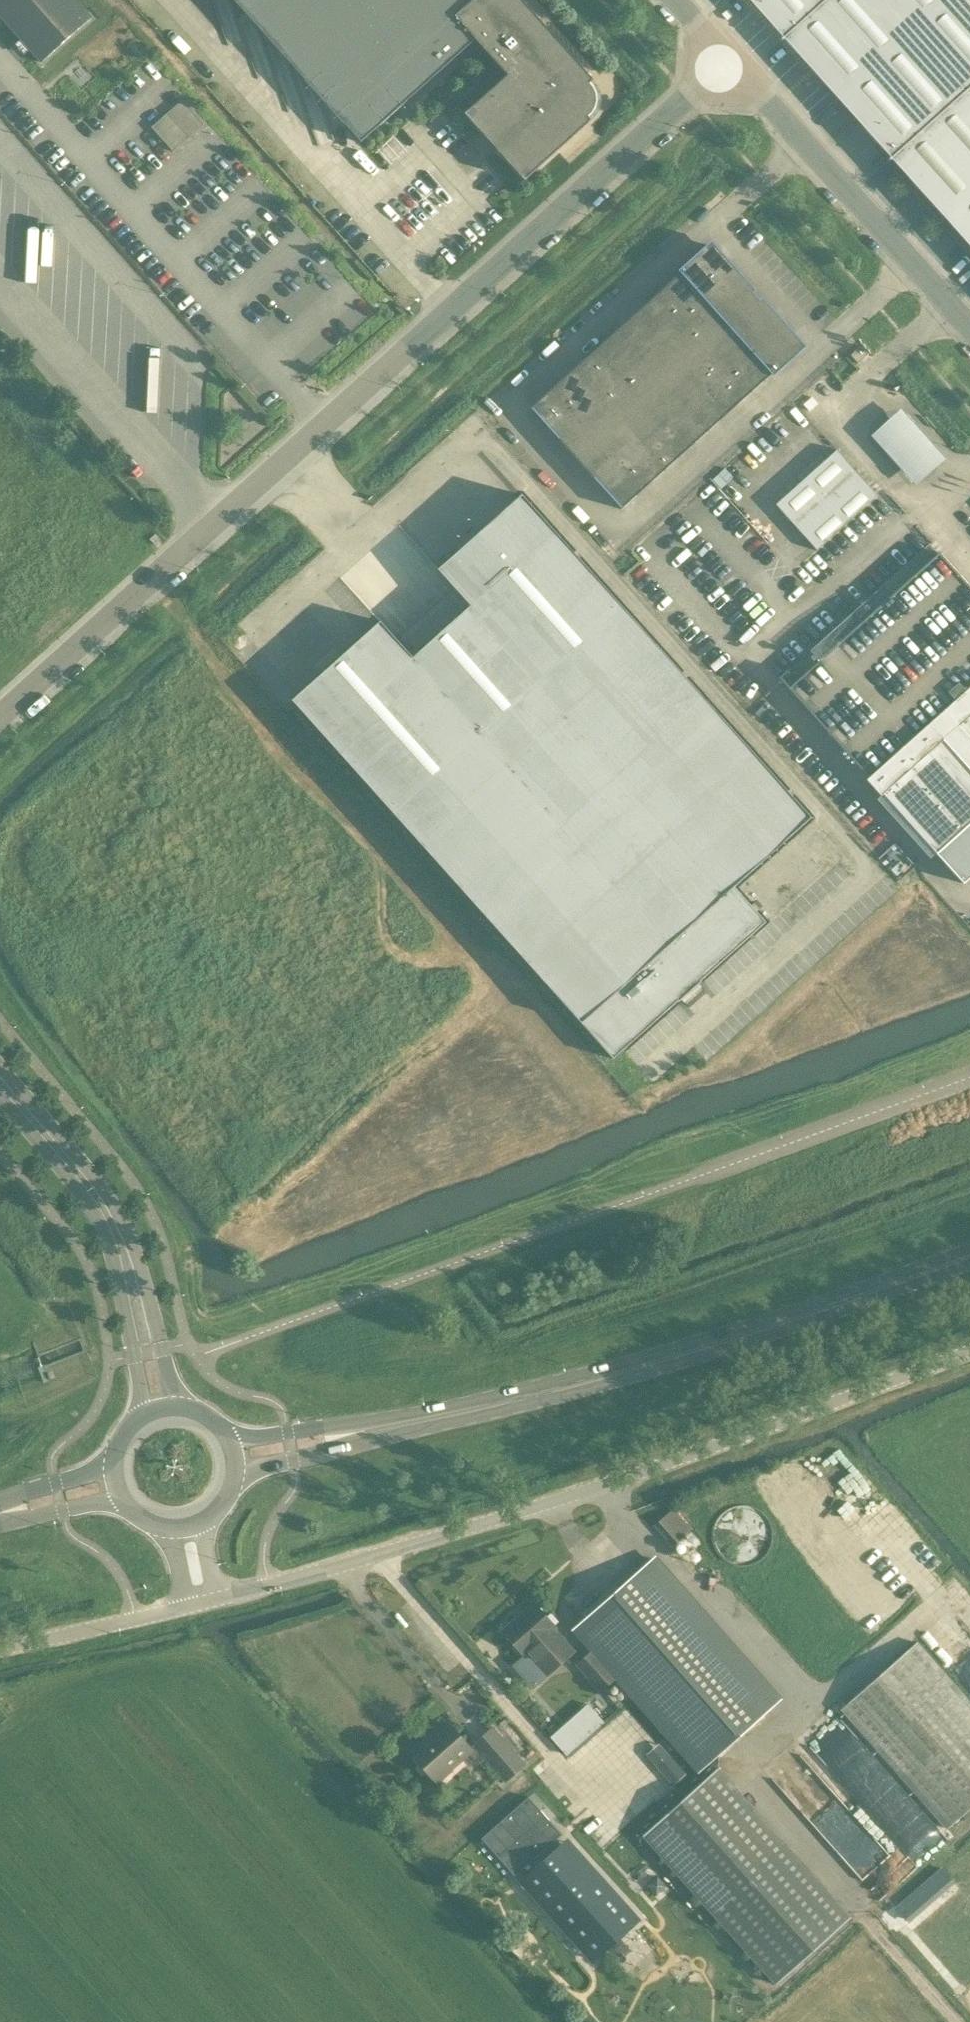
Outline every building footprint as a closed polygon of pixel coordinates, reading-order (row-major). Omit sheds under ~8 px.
[(42,59),(40,61),(42,63),(92,18),(90,16),(88,18),(72,0),(0,0),(0,12),(42,59)] [(255,23),(271,17),(285,56),(301,50),(315,89),(345,123),(344,124),(360,142),(476,40),(508,76),(465,114),(481,133),(521,178),(539,162),(589,118),(590,117),(591,116),(592,115),(592,114),(593,114),(593,113),(594,112),(595,111),(595,110),(596,109),(596,108),(596,107),(597,106),(597,105),(597,104),(597,103),(597,102),(597,101),(597,100),(597,99),(597,98),(597,97),(597,96),(597,95),(597,94),(596,93),(596,92),(596,91),(595,90),(595,89),(594,88),(593,87),(593,86),(592,86),(592,85),(591,85),(591,84),(590,83),(593,81),(543,25),(521,0),(484,0),(482,1),(482,0),(247,0),(255,23)] [(799,57),(890,159),(899,169),(969,248),(969,0),(748,0),(799,57)] [(175,150),(205,123),(183,99),(153,126),(175,150)] [(666,377),(756,296),(711,246),(621,327),(666,377)] [(802,347),(756,296),(666,377),(712,428),(802,347)] [(666,377),(621,327),(531,408),(576,459),(666,377)] [(861,346),(851,355),(859,363),(868,355),(861,346)] [(712,428),(666,377),(576,459),(621,509),(712,428)] [(900,406),(870,433),(915,483),(945,456),(900,406)] [(801,483),(776,505),(817,551),(878,496),(854,470),(837,450),(801,483)] [(812,816),(522,493),(439,568),(472,605),(414,657),(381,620),(293,699),(614,1057),(766,921),(735,886),(812,816)] [(778,677),(936,853),(963,884),(969,877),(969,588),(939,553),(789,687),(781,677),(788,671),(787,670),(778,677)] [(676,1544),(694,1526),(674,1505),(655,1523),(676,1544)] [(652,1562),(578,1627),(703,1768),(777,1702),(822,1659),(709,1543),(668,1579),(652,1562)] [(535,1602),(503,1631),(525,1657),(529,1654),(548,1675),(576,1651),(556,1629),(558,1628),(535,1602)] [(959,1616),(969,1631),(969,1608),(959,1616)] [(842,1708),(950,1827),(969,1809),(969,1699),(917,1640),(842,1708)] [(593,1651),(578,1665),(602,1691),(617,1678),(593,1651)] [(427,1743),(414,1755),(421,1763),(417,1766),(426,1775),(429,1773),(436,1781),(439,1778),(441,1780),(451,1771),(449,1769),(471,1750),(448,1724),(435,1736),(435,1735),(427,1742),(427,1743)] [(493,1729),(475,1745),(507,1780),(525,1764),(493,1729)] [(675,1783),(688,1771),(671,1754),(659,1766),(675,1783)] [(711,1914),(788,1845),(719,1768),(641,1838),(710,1915),(711,1914)] [(528,1796),(481,1838),(512,1873),(515,1876),(552,1842),(562,1834),(528,1796)] [(788,1845),(711,1914),(775,1986),(851,1917),(788,1845)] [(560,1847),(522,1881),(584,1950),(593,1960),(638,1919),(574,1848),(572,1850),(567,1854),(560,1847)]
